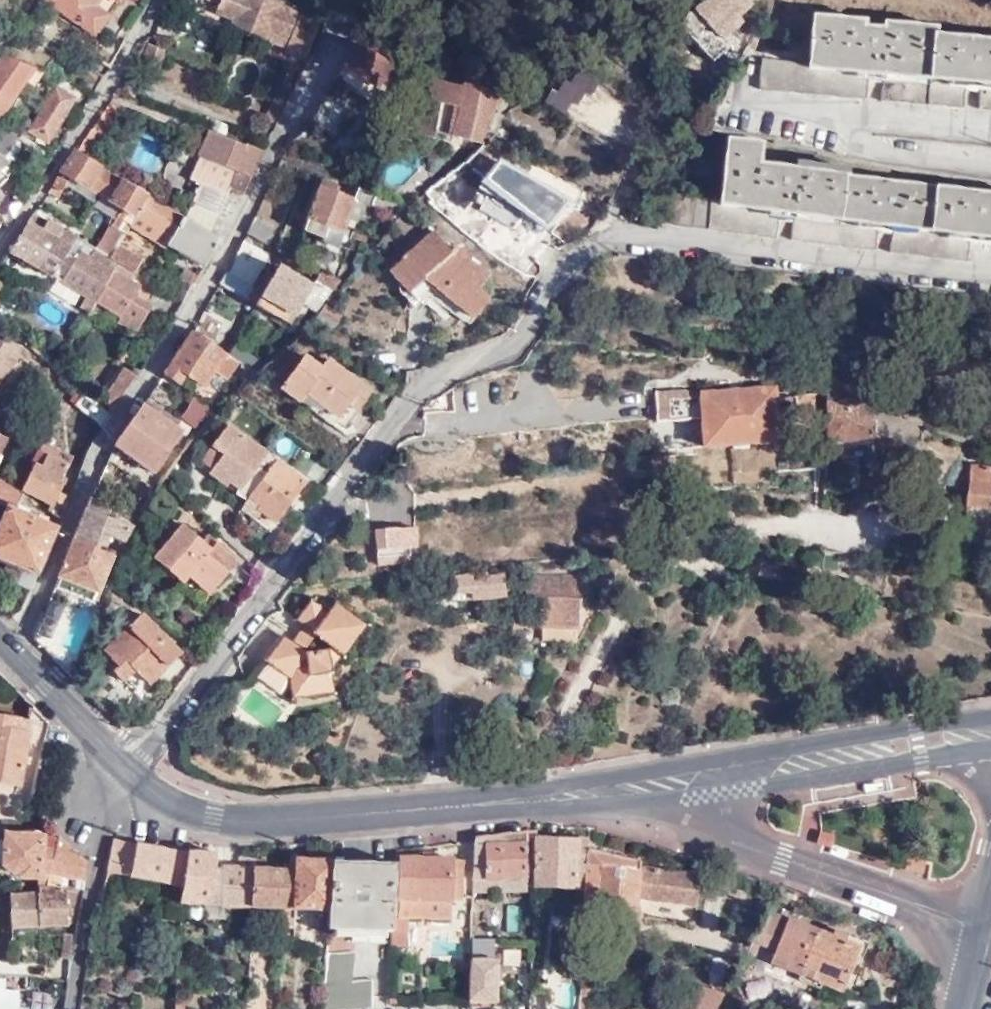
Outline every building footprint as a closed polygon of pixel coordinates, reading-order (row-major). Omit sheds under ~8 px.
[(46,1),(92,35),(118,0),(46,0),(46,1)] [(213,13),(230,20),(228,27),(245,33),(259,0),(218,0),(213,13)] [(284,0),(259,0),(245,33),(266,42),(270,34),(288,42),(287,46),(308,54),(323,17),(284,0)] [(679,20),(691,34),(689,36),(711,61),(729,45),(725,41),(719,33),(724,29),(729,34),(742,22),(737,17),(751,4),(747,0),(702,0),(679,20)] [(812,17),(808,63),(761,60),(759,91),(867,100),(869,75),(877,76),(884,76),(881,101),(964,110),(967,84),(974,85),(982,85),(980,111),(990,112),(990,41),(935,36),(936,27),(885,23),(884,30),(863,28),(863,21),(812,17)] [(679,20),(677,23),(689,36),(691,34),(679,20)] [(80,44),(85,36),(76,29),(70,37),(80,44)] [(724,29),(719,33),(725,41),(731,36),(729,34),(724,29)] [(305,60),(308,54),(287,46),(288,42),(270,34),(266,42),(305,60)] [(399,71),(358,43),(357,45),(338,75),(356,86),(363,76),(378,85),(380,83),(388,89),(399,71)] [(165,51),(149,45),(137,71),(154,77),(165,51)] [(3,56),(0,60),(0,116),(24,82),(31,87),(33,84),(48,91),(56,78),(3,56)] [(464,81),(486,86),(490,67),(469,62),(464,81)] [(632,116),(564,72),(545,102),(613,145),(632,116)] [(431,76),(427,95),(416,93),(412,112),(417,112),(412,132),(434,136),(436,130),(439,117),(454,121),(451,133),(482,140),(483,140),(487,122),(491,122),(498,89),(486,86),(464,81),(463,83),(431,76)] [(77,99),(83,89),(60,80),(29,132),(47,142),(73,99),(77,99)] [(277,123),(292,93),(281,87),(266,117),(277,123)] [(351,110),(326,94),(310,120),(336,136),(351,110)] [(119,112),(107,103),(75,151),(87,158),(119,112)] [(417,112),(412,112),(408,130),(412,132),(417,112)] [(436,130),(451,133),(454,121),(439,117),(436,130)] [(222,135),(209,130),(198,156),(235,172),(228,190),(242,195),(262,150),(245,143),(242,147),(222,138),(222,135)] [(664,193),(660,225),(694,228),(775,239),(778,213),(786,214),(793,215),(790,240),(875,251),(878,226),(886,227),(893,228),(890,253),(968,263),(971,237),(977,238),(990,240),(990,196),(847,179),(848,169),(797,163),(796,170),(759,165),(761,144),(727,140),(721,200),(664,193)] [(87,158),(75,151),(51,187),(61,193),(71,177),(100,194),(111,173),(87,158)] [(503,170),(491,153),(471,167),(483,184),(503,170)] [(235,172),(198,156),(189,178),(191,179),(200,183),(226,195),(228,190),(235,172)] [(147,195),(111,173),(100,194),(131,213),(127,217),(132,220),(135,216),(147,195)] [(195,194),(200,183),(191,179),(186,190),(195,194)] [(226,195),(200,183),(195,194),(192,201),(218,213),(226,195)] [(398,216),(403,205),(360,188),(356,199),(322,186),(304,230),(325,239),(330,228),(343,233),(346,226),(354,229),(366,203),(398,216)] [(205,268),(221,239),(147,195),(135,216),(153,227),(147,237),(166,249),(168,245),(205,268)] [(77,238),(35,212),(9,251),(52,278),(77,238)] [(255,215),(247,233),(270,244),(279,226),(255,215)] [(135,216),(132,220),(129,226),(147,237),(153,227),(135,216)] [(478,288),(489,274),(456,247),(452,250),(436,228),(433,231),(429,227),(406,246),(409,251),(404,255),(406,258),(389,271),(411,288),(412,302),(426,301),(431,296),(443,305),(450,298),(475,317),(490,298),(478,288)] [(115,228),(100,252),(109,258),(117,245),(125,233),(115,228)] [(244,240),(219,284),(246,300),(271,255),(244,240)] [(133,272),(133,273),(141,260),(117,245),(109,258),(119,264),(133,272)] [(109,258),(100,252),(94,261),(79,252),(61,283),(85,298),(81,305),(78,308),(87,314),(95,301),(119,264),(109,258)] [(133,272),(119,264),(95,301),(121,317),(117,322),(134,333),(150,307),(133,296),(138,287),(127,281),(133,272)] [(316,310),(330,289),(316,281),(313,285),(279,265),(256,305),(291,325),(304,304),(316,310)] [(335,289),(342,279),(323,269),(317,279),(335,289)] [(10,291),(0,283),(0,303),(10,291)] [(85,298),(61,283),(56,291),(81,305),(85,298)] [(95,301),(87,314),(112,330),(117,322),(121,317),(95,301)] [(337,322),(344,312),(329,302),(316,321),(324,327),(330,318),(337,322)] [(231,374),(239,363),(228,355),(192,331),(164,373),(178,383),(186,374),(204,386),(219,365),(231,374)] [(0,344),(0,382),(17,358),(0,344)] [(239,363),(255,374),(266,365),(235,345),(228,355),(239,363)] [(347,426),(371,395),(327,361),(320,370),(304,358),(279,389),(299,404),(306,395),(347,426)] [(129,385),(136,375),(124,367),(106,392),(111,414),(129,385)] [(874,438),(872,382),(824,383),(828,440),(874,438)] [(148,396),(168,410),(178,398),(157,383),(148,396)] [(817,423),(814,396),(802,396),(802,392),(796,393),(796,398),(773,400),(772,387),(701,393),(700,390),(652,393),(655,422),(700,419),(702,448),(777,443),(776,426),(817,423)] [(111,414),(85,393),(75,406),(103,427),(111,414)] [(178,420),(195,431),(209,408),(192,397),(178,420)] [(142,405),(115,445),(154,473),(182,432),(176,427),(179,423),(152,405),(149,409),(142,405)] [(276,523),(306,484),(231,424),(215,445),(227,454),(211,473),(227,484),(231,480),(241,488),(237,493),(248,501),(252,497),(262,504),(258,508),(276,523)] [(299,461),(306,450),(285,436),(278,446),(299,461)] [(41,450),(67,465),(71,457),(46,442),(41,450)] [(60,477),(67,465),(41,450),(34,460),(37,462),(22,489),(51,505),(65,480),(60,477)] [(990,506),(990,467),(970,465),(966,504),(990,506)] [(0,478),(0,504),(7,507),(0,523),(0,558),(5,560),(0,571),(0,577),(29,589),(55,529),(45,524),(46,519),(33,514),(31,518),(16,512),(19,502),(14,500),(18,491),(0,478)] [(75,539),(115,555),(117,550),(108,546),(113,535),(126,539),(132,525),(90,499),(75,539)] [(208,594),(237,561),(217,543),(211,549),(182,525),(154,558),(183,583),(188,577),(208,594)] [(412,563),(410,528),(371,530),(373,565),(412,563)] [(75,539),(56,585),(94,602),(99,590),(101,590),(115,555),(75,539)] [(451,600),(488,597),(486,572),(449,575),(451,600)] [(541,625),(579,625),(579,608),(581,608),(582,575),(526,574),(526,596),(542,596),(541,625)] [(38,639),(72,675),(76,664),(60,647),(75,610),(50,600),(37,632),(38,639)] [(342,653),(363,626),(335,606),(328,616),(312,603),(298,620),(305,626),(292,643),(284,638),(267,660),(291,678),(292,696),(332,690),(326,651),(306,653),(304,651),(316,634),(342,653)] [(150,684),(179,654),(141,615),(104,652),(118,666),(113,672),(122,682),(136,670),(150,684)] [(33,727),(0,719),(0,781),(18,785),(33,727)] [(473,837),(473,840),(472,876),(524,877),(525,832),(473,837)] [(48,868),(54,849),(41,849),(41,835),(4,834),(3,865),(13,873),(19,873),(20,878),(39,878),(40,872),(48,873),(48,868)] [(588,839),(535,837),(532,885),(585,888),(588,846),(588,839)] [(85,863),(59,840),(57,838),(54,849),(48,868),(48,873),(82,877),(85,863)] [(187,853),(111,838),(104,868),(182,885),(187,853)] [(588,846),(585,888),(584,899),(597,901),(597,904),(636,908),(637,896),(698,903),(700,876),(640,867),(641,861),(588,846)] [(216,851),(188,850),(187,853),(182,885),(179,903),(202,903),(205,866),(215,866),(216,851)] [(288,854),(287,862),(297,862),(297,870),(294,906),(328,908),(331,858),(288,854)] [(400,857),(399,897),(450,898),(460,898),(461,858),(400,857)] [(249,867),(215,866),(205,866),(202,903),(252,904),(255,861),(255,858),(249,858),(249,867)] [(395,864),(331,858),(328,908),(327,929),(392,931),(394,897),(395,864)] [(268,861),(255,861),(252,904),(251,924),(294,927),(294,906),(297,870),(268,870),(268,861)] [(64,922),(64,888),(47,887),(40,887),(40,892),(10,892),(9,923),(64,922)] [(399,897),(394,897),(392,931),(391,943),(405,943),(406,917),(448,918),(450,898),(399,897)] [(532,900),(531,915),(540,915),(539,900),(532,900)] [(582,935),(584,906),(575,905),(572,934),(582,935)] [(778,952),(761,945),(755,956),(842,988),(861,938),(835,928),(790,920),(778,952)] [(63,932),(59,956),(70,958),(74,933),(63,932)] [(590,935),(582,935),(581,947),(581,950),(588,949),(590,935)] [(469,954),(492,955),(493,938),(469,938),(469,954)] [(761,945),(754,942),(748,953),(755,956),(761,945)] [(325,953),(321,1008),(328,1008),(372,1006),(373,979),(353,980),(354,951),(325,953)] [(498,960),(469,958),(467,1000),(496,1001),(498,960)] [(187,964),(176,964),(175,981),(186,981),(187,964)] [(0,979),(0,1008),(21,1008),(20,982),(6,983),(6,980),(0,979)] [(586,980),(579,979),(577,1008),(584,1008),(586,980)] [(725,995),(702,988),(696,1008),(717,1008),(725,995)] [(174,1008),(183,1008),(184,992),(174,991),(174,1008)]
